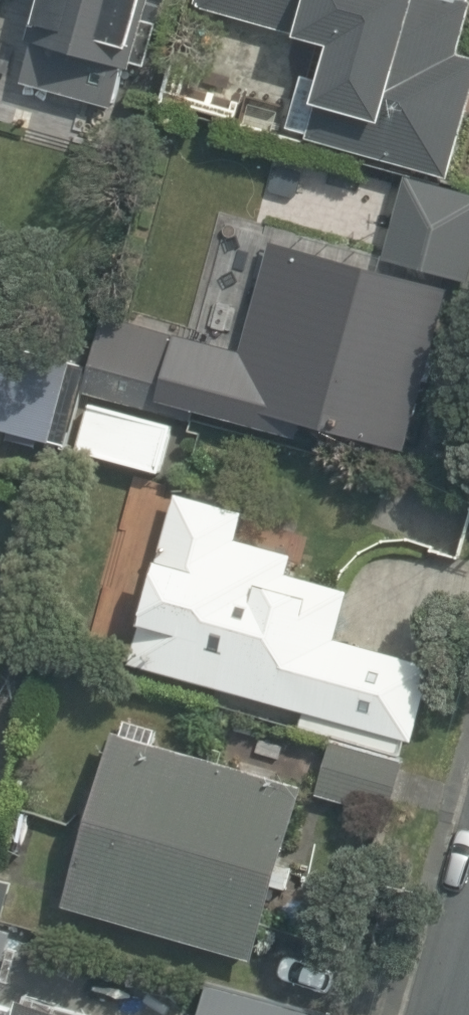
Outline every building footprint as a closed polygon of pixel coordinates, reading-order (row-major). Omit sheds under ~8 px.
[(111,102),(123,63),(128,64),(130,58),(145,63),(163,0),(38,0),(16,75),(111,102)] [(451,178),(468,112),(468,56),(464,55),(468,37),(468,0),(196,0),(195,5),(337,44),(327,81),(305,75),(290,128),(311,133),(309,139),(451,178)] [(246,405),(410,448),(452,289),(442,287),(448,263),(412,253),(411,258),(308,231),(303,246),(273,239),(244,351),(248,352),(243,371),(254,374),(246,405)] [(102,318),(81,392),(161,414),(165,400),(191,407),(206,353),(178,345),(180,340),(102,318)] [(57,438),(75,377),(0,355),(0,421),(57,438)] [(76,443),(155,465),(168,418),(88,397),(76,443)] [(413,737),(433,661),(336,635),(350,584),(290,569),(296,548),(238,533),(246,505),(176,487),(129,660),(305,707),(300,723),(400,750),(404,735),(413,737)] [(64,897),(251,950),(301,775),(150,733),(154,719),(123,710),(119,723),(113,722),(64,897)] [(314,791),(384,811),(401,752),(330,733),(314,791)] [(0,882),(0,915),(9,884),(0,882)] [(9,924),(0,921),(0,957),(9,924)] [(330,1010),(206,976),(195,1014),(329,1014),(330,1010)] [(15,993),(9,1014),(97,1014),(15,993)]
